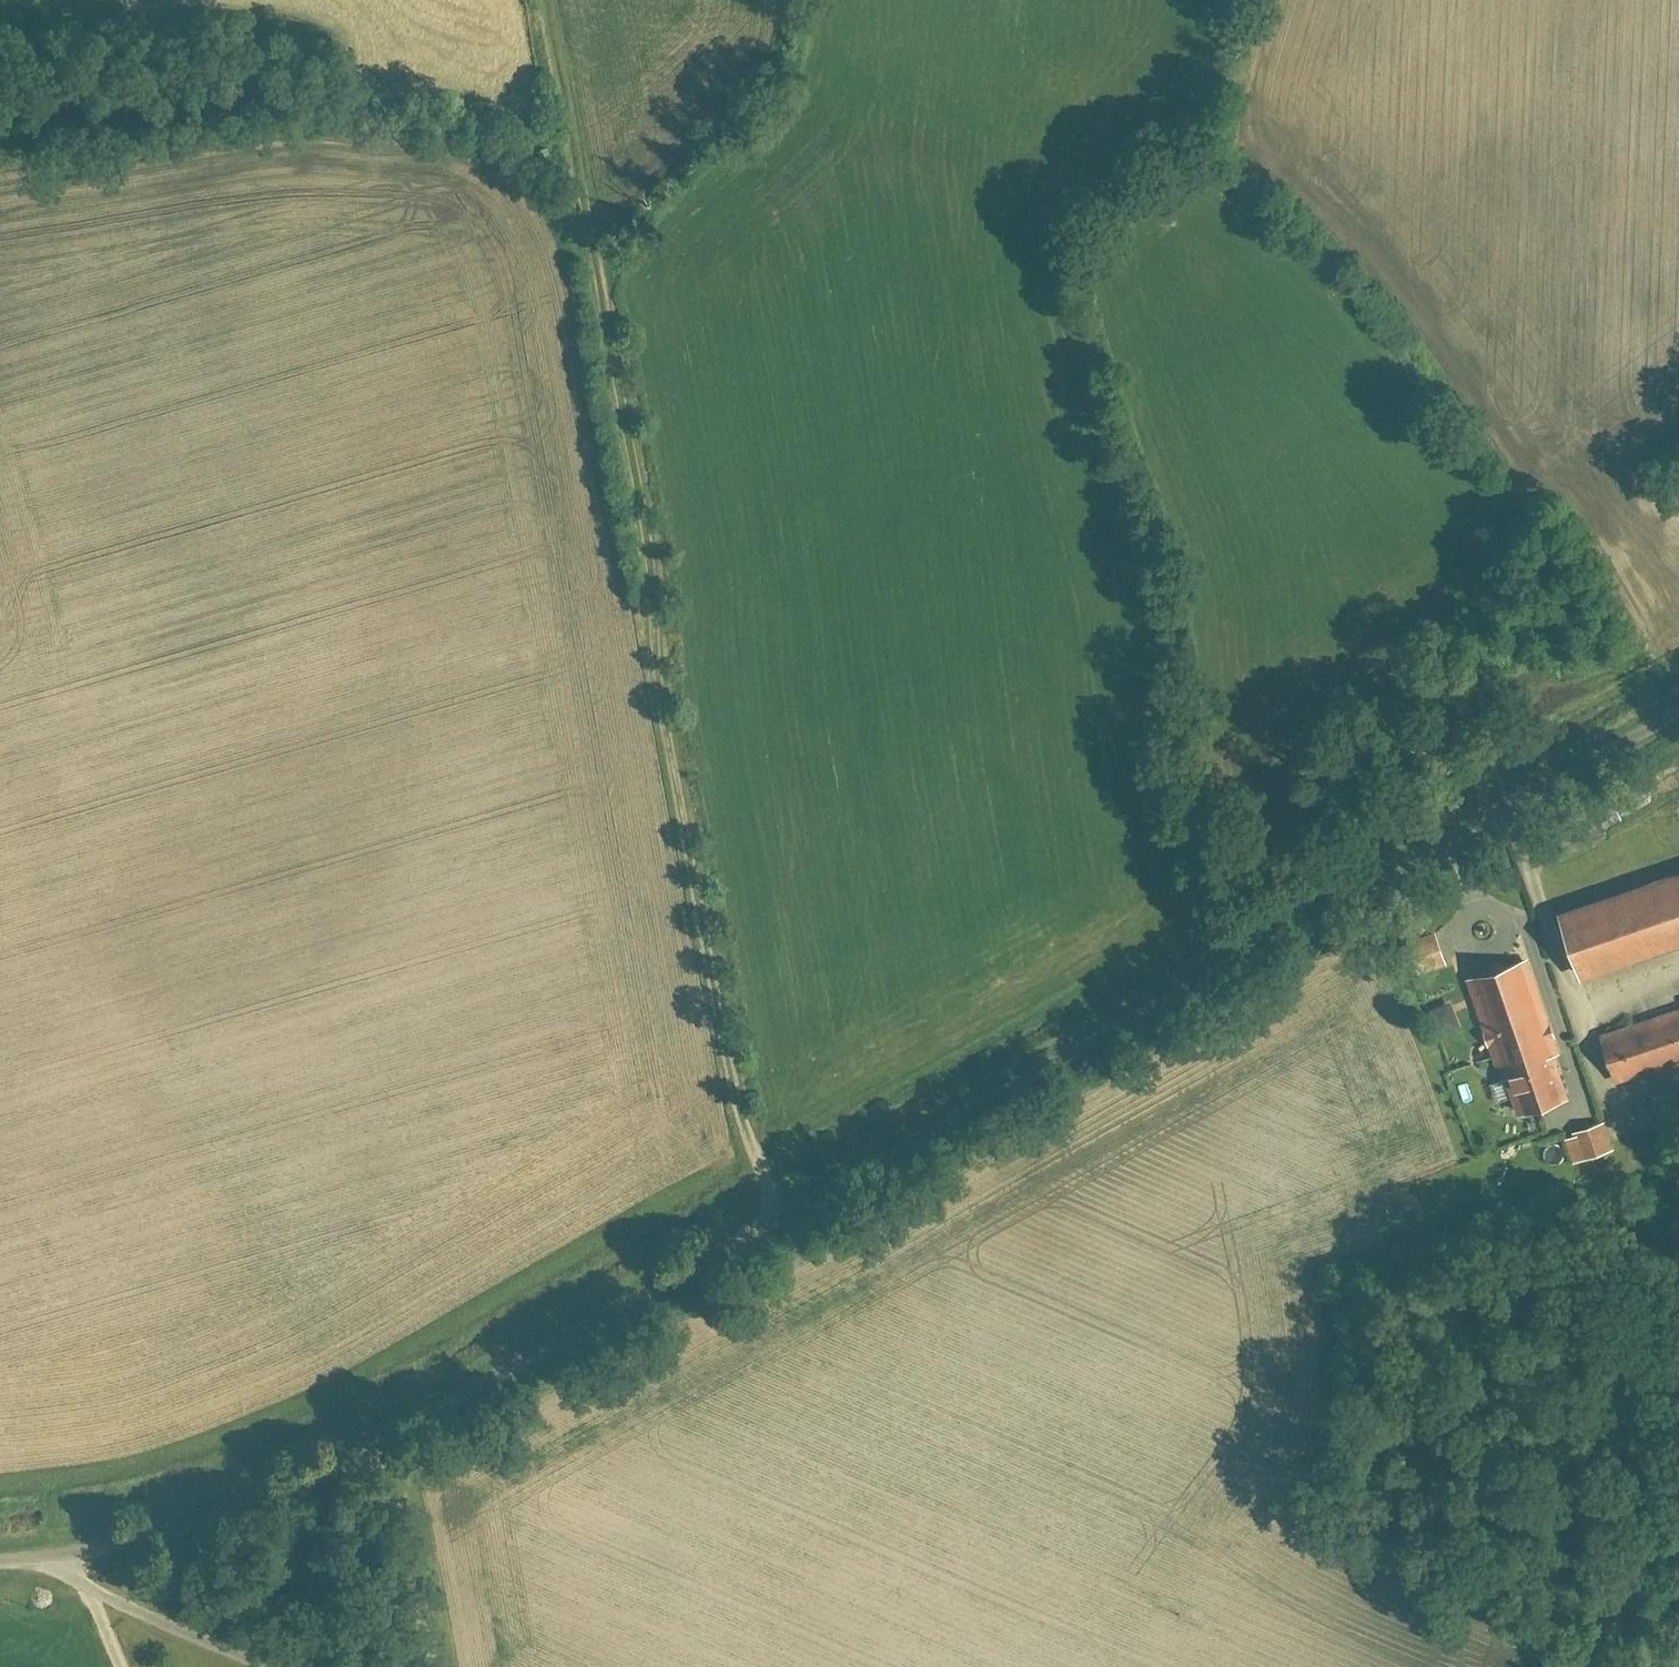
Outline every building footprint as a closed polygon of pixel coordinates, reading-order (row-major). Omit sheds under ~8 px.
[(1566,921),(1586,984),(1678,955),(1678,886),(1566,921)] [(1467,983),(1516,1113),(1573,1092),(1524,962),(1467,983)] [(1620,1081),(1678,1060),(1678,1012),(1605,1037),(1620,1081)] [(1631,1105),(1678,1090),(1678,1068),(1625,1085),(1631,1105)]
